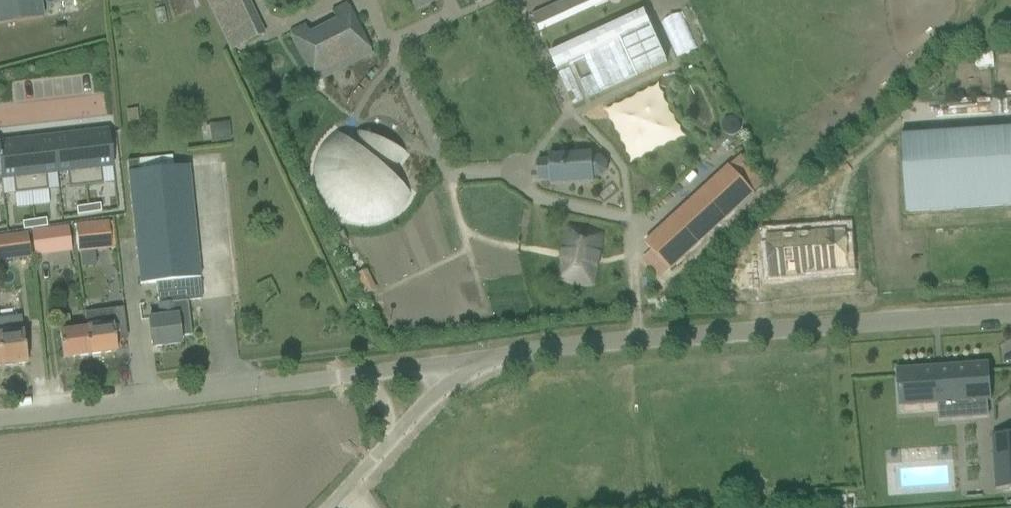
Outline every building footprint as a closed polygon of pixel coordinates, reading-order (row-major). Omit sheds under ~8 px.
[(44,18),(41,0),(0,0),(0,25),(44,18)] [(230,52),(265,35),(248,0),(205,0),(230,52)] [(413,13),(439,1),(438,0),(406,0),(413,13)] [(532,13),(540,31),(608,0),(561,0),(532,13)] [(305,26),(290,33),(315,83),(372,54),(347,5),(332,12),(337,22),(310,35),(305,26)] [(667,62),(645,12),(551,55),(573,105),(667,62)] [(677,56),(695,47),(679,13),(661,22),(677,56)] [(660,83),(606,108),(631,161),(685,137),(660,83)] [(137,122),(136,111),(125,112),(126,123),(137,122)] [(230,141),(228,123),(216,125),(218,143),(230,141)] [(347,142),(335,131),(325,140),(318,151),(314,164),(313,177),(316,190),(321,201),(329,211),(339,218),(350,223),(362,225),(374,224),(386,220),(396,214),(405,205),(412,195),(390,177),(407,154),(355,131),(347,142)] [(904,141),(909,211),(1006,204),(1010,204),(1010,133),(904,141)] [(108,135),(80,138),(86,187),(102,185),(100,169),(112,168),(108,135)] [(80,138),(53,141),(56,174),(67,173),(69,189),(86,187),(80,138)] [(53,141),(25,144),(31,193),(47,191),(46,175),(56,174),(53,141)] [(1,180),(12,179),(14,195),(31,193),(25,144),(0,147),(0,168),(1,180)] [(593,159),(593,154),(550,157),(550,161),(538,162),(539,182),(551,181),(552,186),(595,183),(594,179),(603,178),(608,172),(608,164),(601,158),(593,159)] [(202,301),(190,167),(139,171),(137,161),(128,162),(141,285),(156,284),(161,319),(149,320),(152,348),(181,345),(180,337),(192,336),(187,303),(202,301)] [(645,243),(669,270),(754,194),(730,167),(645,243)] [(100,205),(88,206),(89,214),(101,213),(100,205)] [(88,206),(76,208),(77,216),(89,214),(88,206)] [(45,219),(33,221),(34,229),(46,227),(45,219)] [(33,221),(21,222),(22,230),(34,229),(33,221)] [(81,254),(112,251),(109,223),(77,227),(81,254)] [(596,272),(597,266),(592,262),(593,255),(600,253),(601,246),(602,240),(603,234),(603,233),(602,233),(598,231),(593,230),(589,228),(584,227),(579,226),(574,226),(570,225),(569,226),(568,232),(566,238),(564,244),(563,250),(568,254),(567,258),(561,261),(561,267),(560,273),(560,279),(564,281),(568,283),(572,284),(576,285),(580,285),(584,286),(588,286),(592,286),(593,286),(594,279),(596,272)] [(31,231),(35,257),(72,253),(68,226),(31,231)] [(760,278),(791,276),(790,273),(837,270),(835,230),(757,235),(760,278)] [(0,236),(0,263),(31,259),(28,233),(0,236)] [(85,315),(87,330),(90,356),(117,353),(112,311),(85,315)] [(2,367),(27,364),(21,317),(12,318),(0,319),(0,350),(2,367)] [(63,360),(90,356),(87,330),(70,332),(68,317),(58,318),(63,360)] [(989,363),(896,370),(899,408),(992,401),(989,363)] [(992,436),(995,490),(1010,489),(1010,435),(992,436)]
